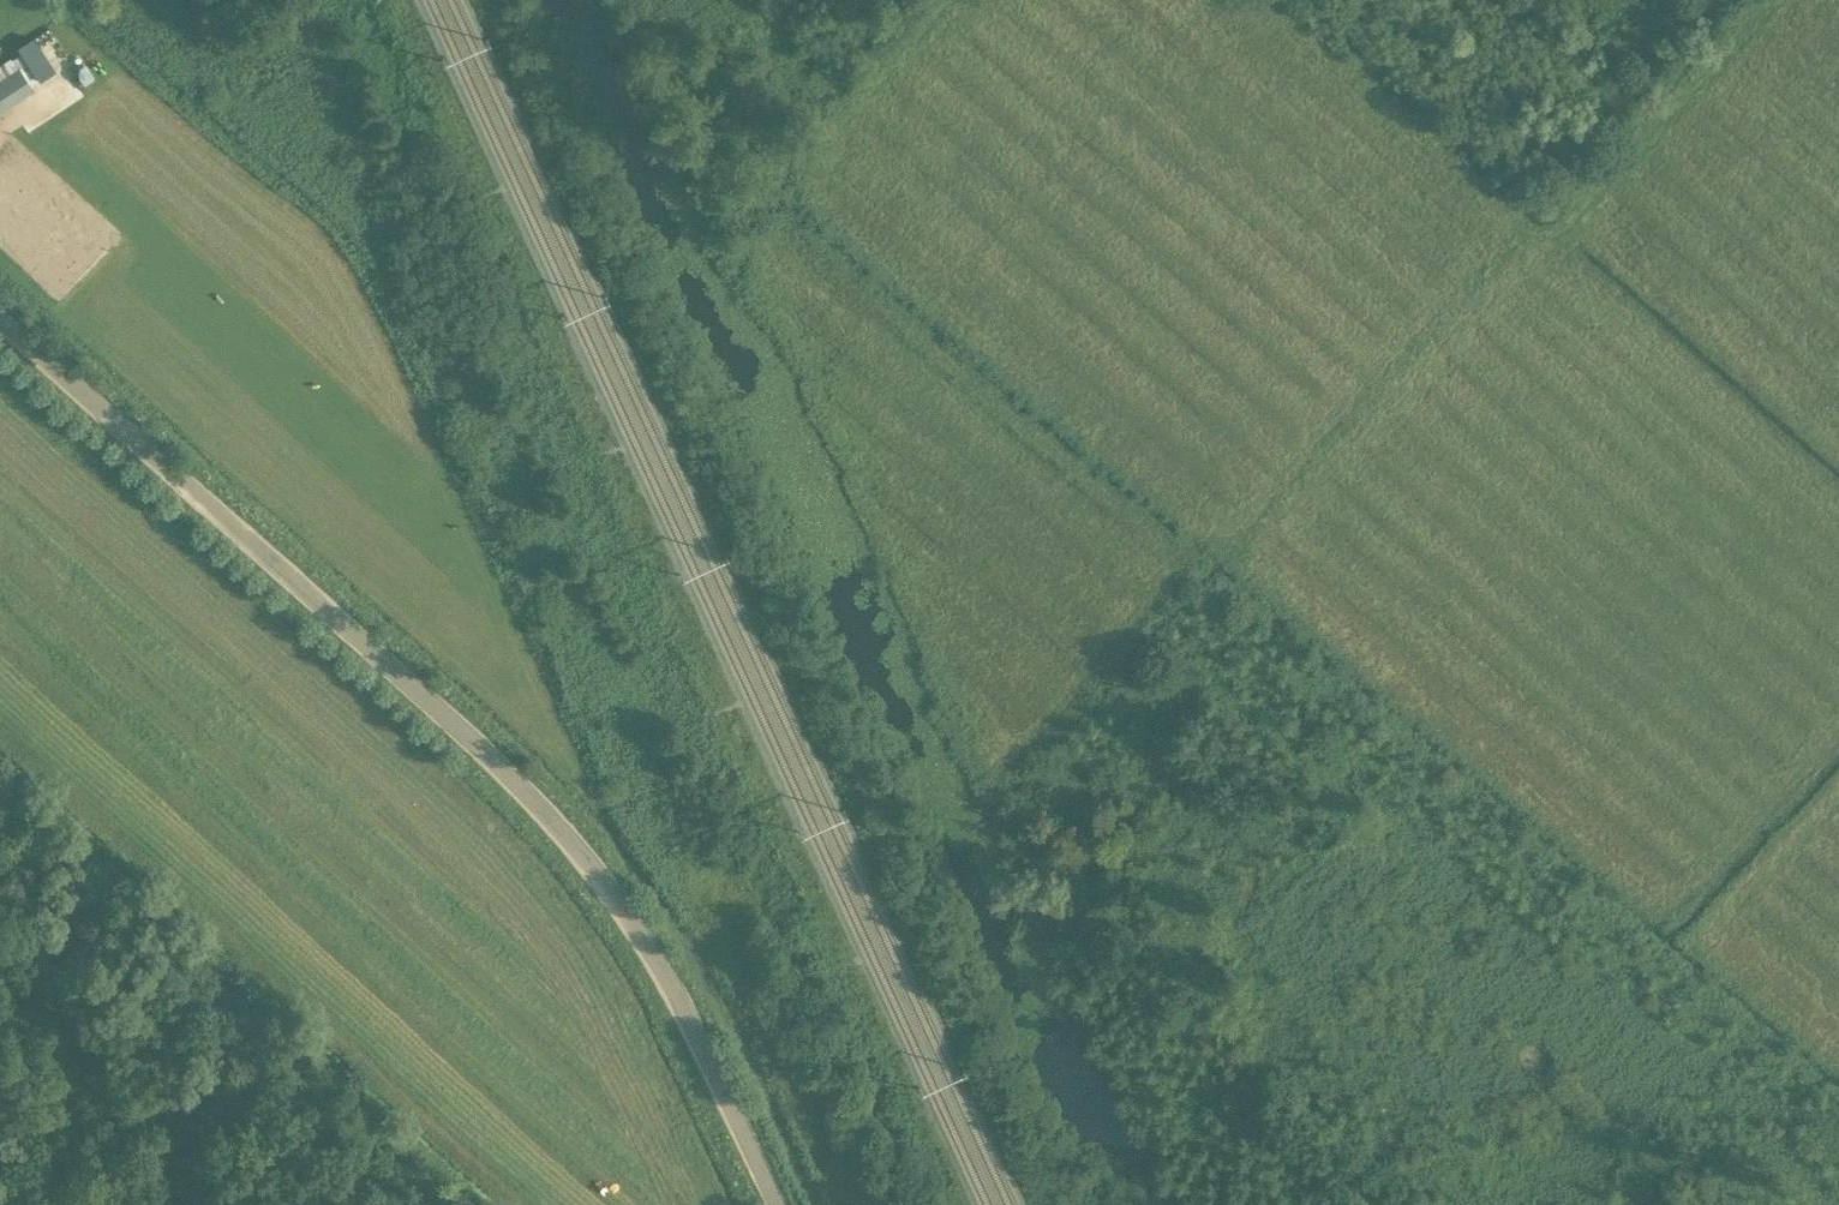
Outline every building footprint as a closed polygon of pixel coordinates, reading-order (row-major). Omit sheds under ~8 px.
[(32,86),(19,66),(0,79),(0,107),(32,86)]
